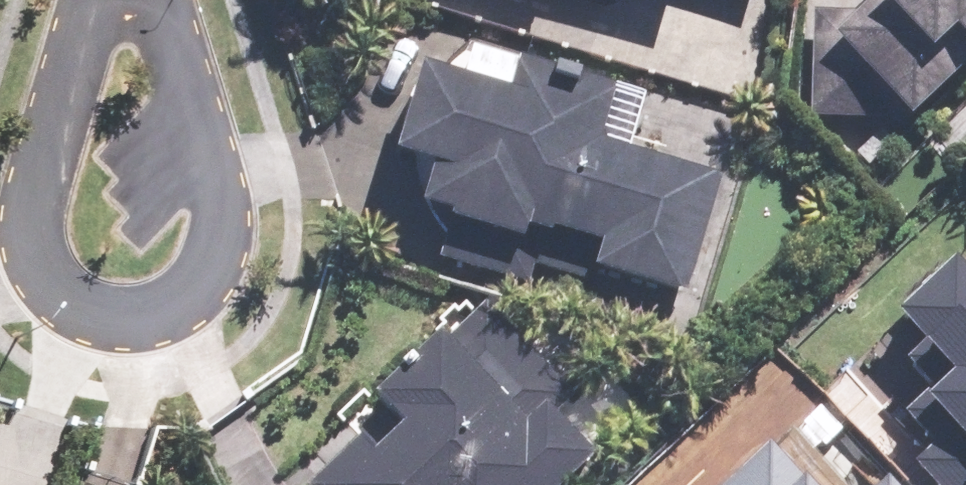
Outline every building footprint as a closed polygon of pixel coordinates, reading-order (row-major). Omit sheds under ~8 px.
[(625,10),(628,0),(593,0),(625,10)] [(926,116),(965,75),(965,0),(885,0),(876,8),(822,6),(818,112),(926,116)] [(529,83),(441,57),(415,144),(453,155),(440,200),(461,206),(447,254),(537,281),(543,261),(607,280),(611,264),(703,291),(739,170),(621,135),(637,79),(539,50),(529,83)] [(942,484),(965,484),(965,269),(952,254),(894,310),(918,334),(901,351),(930,381),(905,405),(930,431),(909,452),(942,484)] [(628,465),(571,400),(581,391),(497,296),(477,313),(468,303),(441,327),(450,337),(395,385),(413,405),(325,482),(327,484),(606,484),(628,465)] [(718,484),(816,484),(768,437),(718,484)] [(883,473),(871,484),(895,484),(883,473)]
